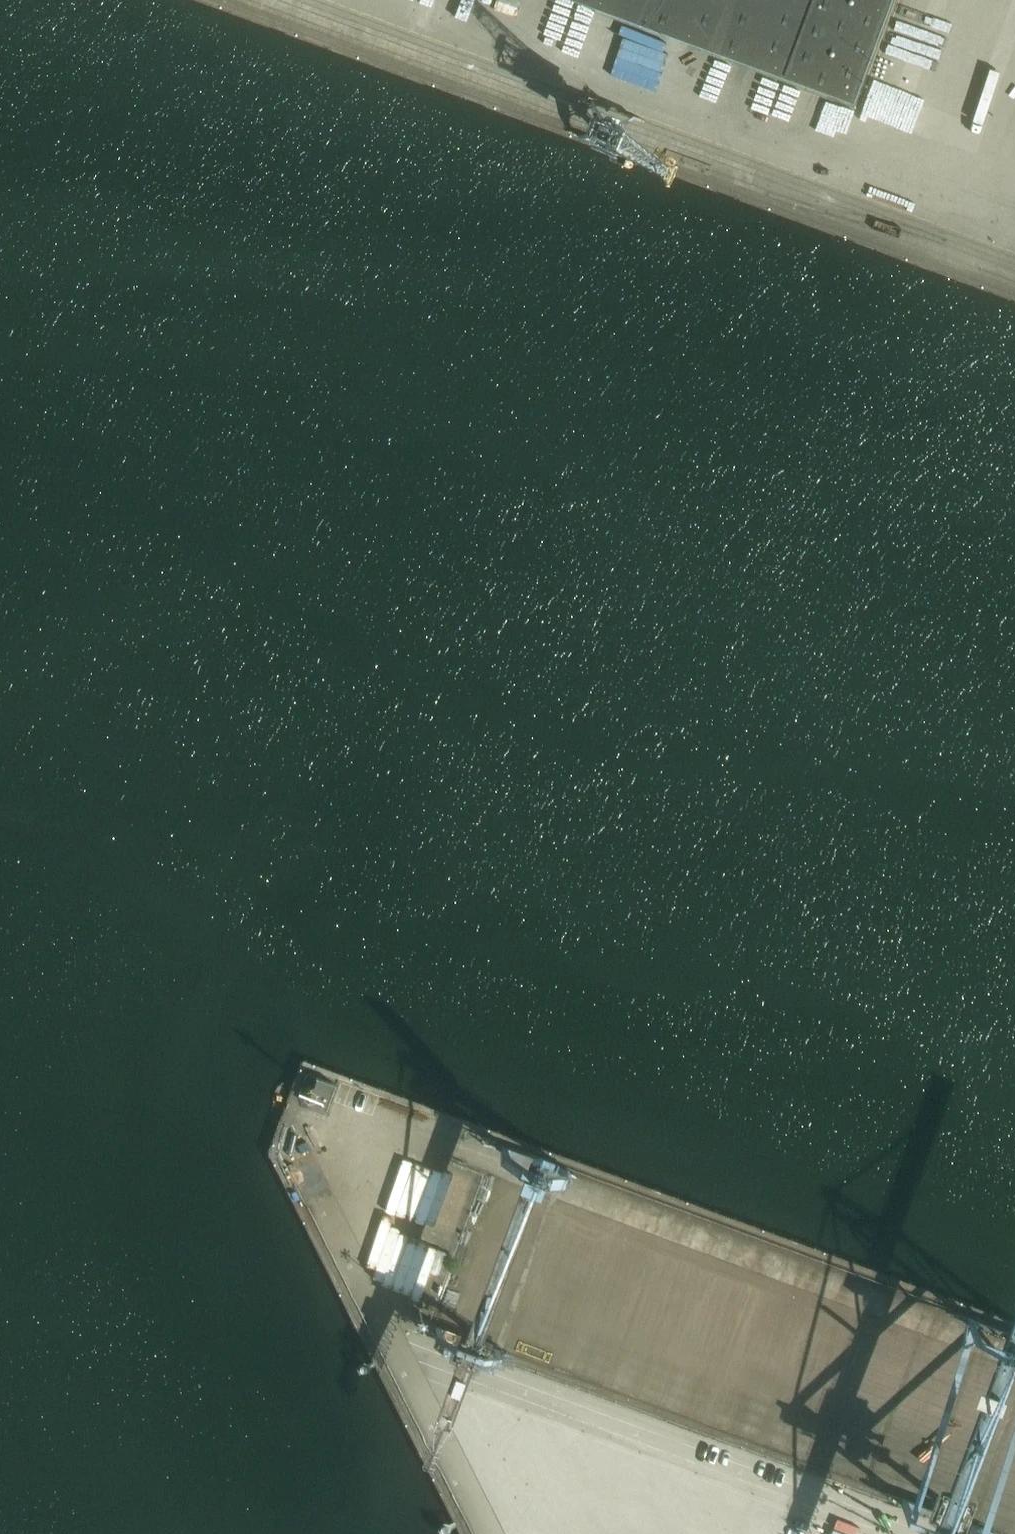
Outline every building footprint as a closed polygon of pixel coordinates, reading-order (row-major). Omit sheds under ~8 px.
[(852,103),(890,0),(574,0),(852,103)] [(307,1103),(326,1110),(335,1085),(316,1078),(316,1079),(317,1079),(315,1087),(311,1088),(311,1087),(310,1087),(308,1087),(307,1087),(307,1088),(306,1088),(306,1089),(306,1090),(307,1091),(308,1091),(309,1092),(310,1091),(312,1095),(309,1102),(308,1102),(307,1103)]
